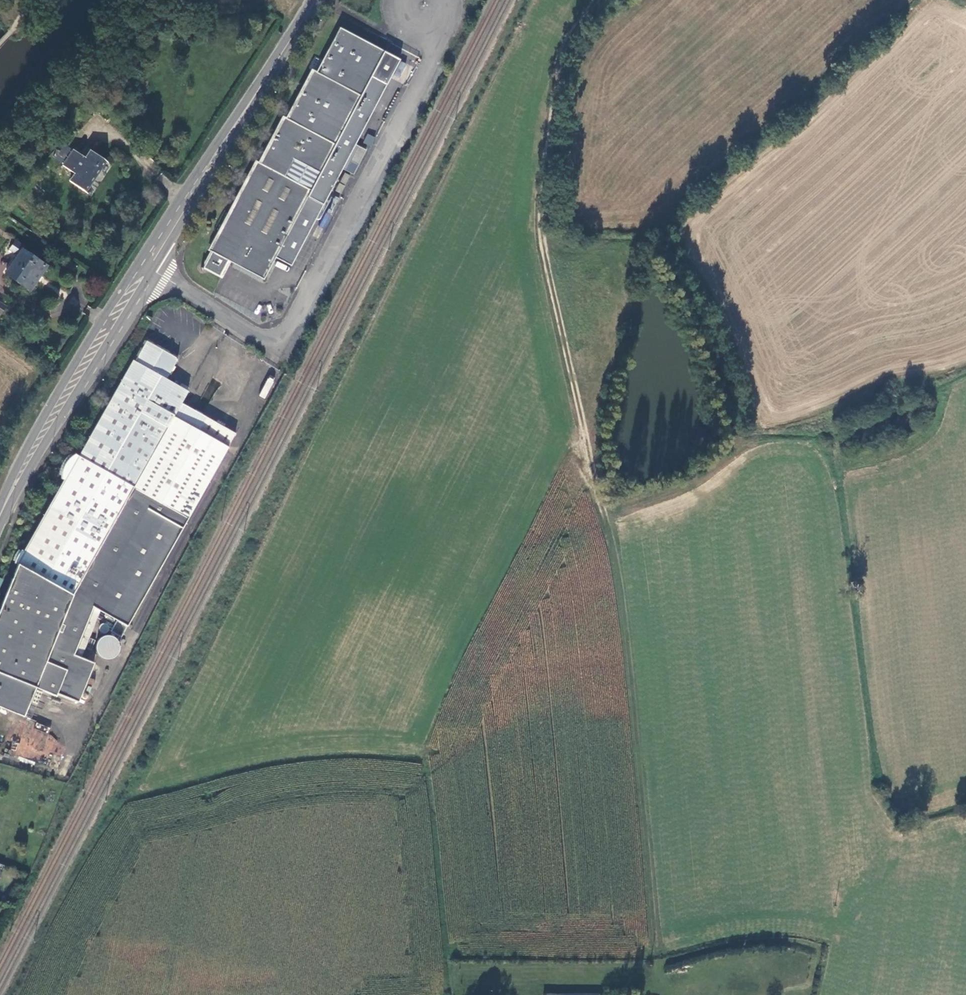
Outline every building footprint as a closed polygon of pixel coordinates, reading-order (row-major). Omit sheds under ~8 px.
[(269,143),(324,172),(388,50),(343,27),(318,73),(314,71),(290,118),(284,115),(269,143)] [(399,76),(405,65),(401,62),(394,73),(399,76)] [(116,112),(124,104),(116,98),(109,106),(116,112)] [(358,151),(365,155),(373,141),(365,136),(358,151)] [(307,204),(324,172),(269,143),(259,161),(255,158),(209,247),(212,258),(211,258),(202,274),(218,282),(227,266),(263,286),(274,264),(290,273),(323,212),(307,204)] [(84,190),(104,159),(93,151),(88,158),(75,149),(65,165),(78,173),(72,182),(84,190)] [(361,165),(365,155),(358,151),(353,160),(361,165)] [(352,175),(356,166),(351,163),(347,172),(352,175)] [(346,187),(341,184),(338,191),(343,193),(346,187)] [(26,287),(43,263),(24,250),(7,273),(26,287)] [(68,267),(74,271),(78,266),(71,262),(68,267)] [(178,401),(186,387),(168,378),(178,359),(147,342),(137,361),(133,359),(74,467),(73,466),(71,466),(69,465),(68,466),(66,466),(64,467),(63,468),(62,470),(61,471),(61,473),(61,475),(61,476),(61,478),(62,479),(63,481),(65,482),(26,554),(25,553),(23,553),(21,553),(20,553),(18,553),(16,554),(15,555),(14,556),(13,558),(12,560),(12,561),(12,563),(13,565),(13,566),(14,568),(16,569),(0,610),(0,707),(24,717),(36,688),(57,696),(58,693),(79,702),(94,663),(81,657),(100,610),(127,626),(233,431),(178,401)] [(116,659),(120,637),(101,634),(96,655),(116,659)]
